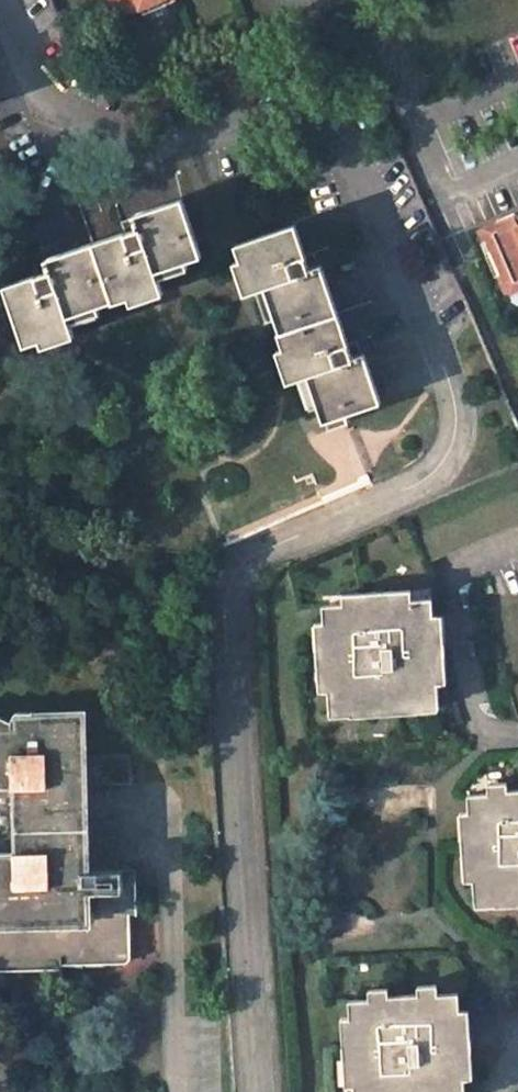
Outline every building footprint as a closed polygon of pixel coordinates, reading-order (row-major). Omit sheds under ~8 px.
[(129,14),(162,0),(122,0),(129,14)] [(202,256),(182,199),(137,214),(142,228),(94,244),(112,301),(113,303),(162,286),(158,271),(202,256)] [(478,232),(501,283),(516,277),(517,282),(517,218),(513,216),(478,232)] [(312,272),(295,225),(237,246),(253,292),(265,289),(280,334),(339,314),(322,268),(312,272)] [(53,269),(6,285),(26,344),(73,328),(69,316),(112,301),(94,244),(50,258),(53,269)] [(505,294),(517,289),(517,282),(516,277),(501,283),(505,294)] [(324,422),(381,403),(364,357),(355,360),(339,314),(280,334),(278,334),(295,381),(309,376),(324,422)] [(343,602),(322,603),(323,621),(328,689),(329,705),(349,704),(349,715),(418,711),(418,700),(439,698),(438,683),(433,614),(432,597),(411,598),(411,589),(342,594),(343,602)] [(438,683),(446,682),(442,615),(433,614),(438,683)] [(323,621),(315,621),(319,690),(328,689),(323,621)] [(439,710),(439,698),(418,700),(418,711),(439,710)] [(329,717),(349,715),(349,704),(329,705),(329,717)] [(0,722),(0,959),(61,957),(61,964),(125,962),(128,961),(130,960),(130,957),(130,913),(137,914),(135,869),(80,871),(78,786),(130,784),(130,753),(77,755),(77,720),(0,722)] [(468,793),(469,811),(474,880),(475,895),(495,894),(495,904),(517,903),(517,790),(507,791),(507,781),(488,783),(489,792),(468,793)] [(469,811),(460,811),(464,881),(474,880),(469,811)] [(475,905),(495,904),(495,894),(475,895),(475,905)] [(61,969),(61,964),(61,957),(0,959),(0,971),(61,969)] [(349,999),(350,1017),(355,1085),(356,1091),(465,1091),(464,1077),(459,1009),(458,991),(438,993),(437,983),(417,985),(417,994),(388,996),(389,987),(369,989),(369,998),(349,999)] [(464,1077),(472,1076),(469,1009),(459,1009),(464,1077)] [(350,1017),(341,1018),(346,1085),(355,1085),(350,1017)]
